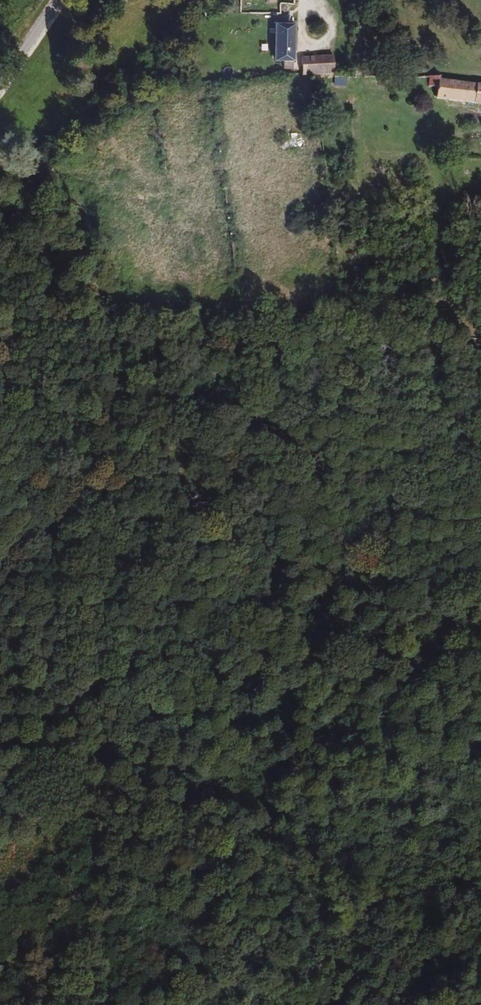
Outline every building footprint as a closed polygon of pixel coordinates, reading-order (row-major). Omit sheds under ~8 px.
[(278,74),(292,74),(292,5),(282,4),(281,19),(269,19),(270,64),(279,64),(278,74)] [(301,80),(339,75),(338,66),(334,67),(334,58),(299,63),(301,80)] [(432,108),(480,113),(480,89),(426,83),(424,97),(433,98),(432,108)]
